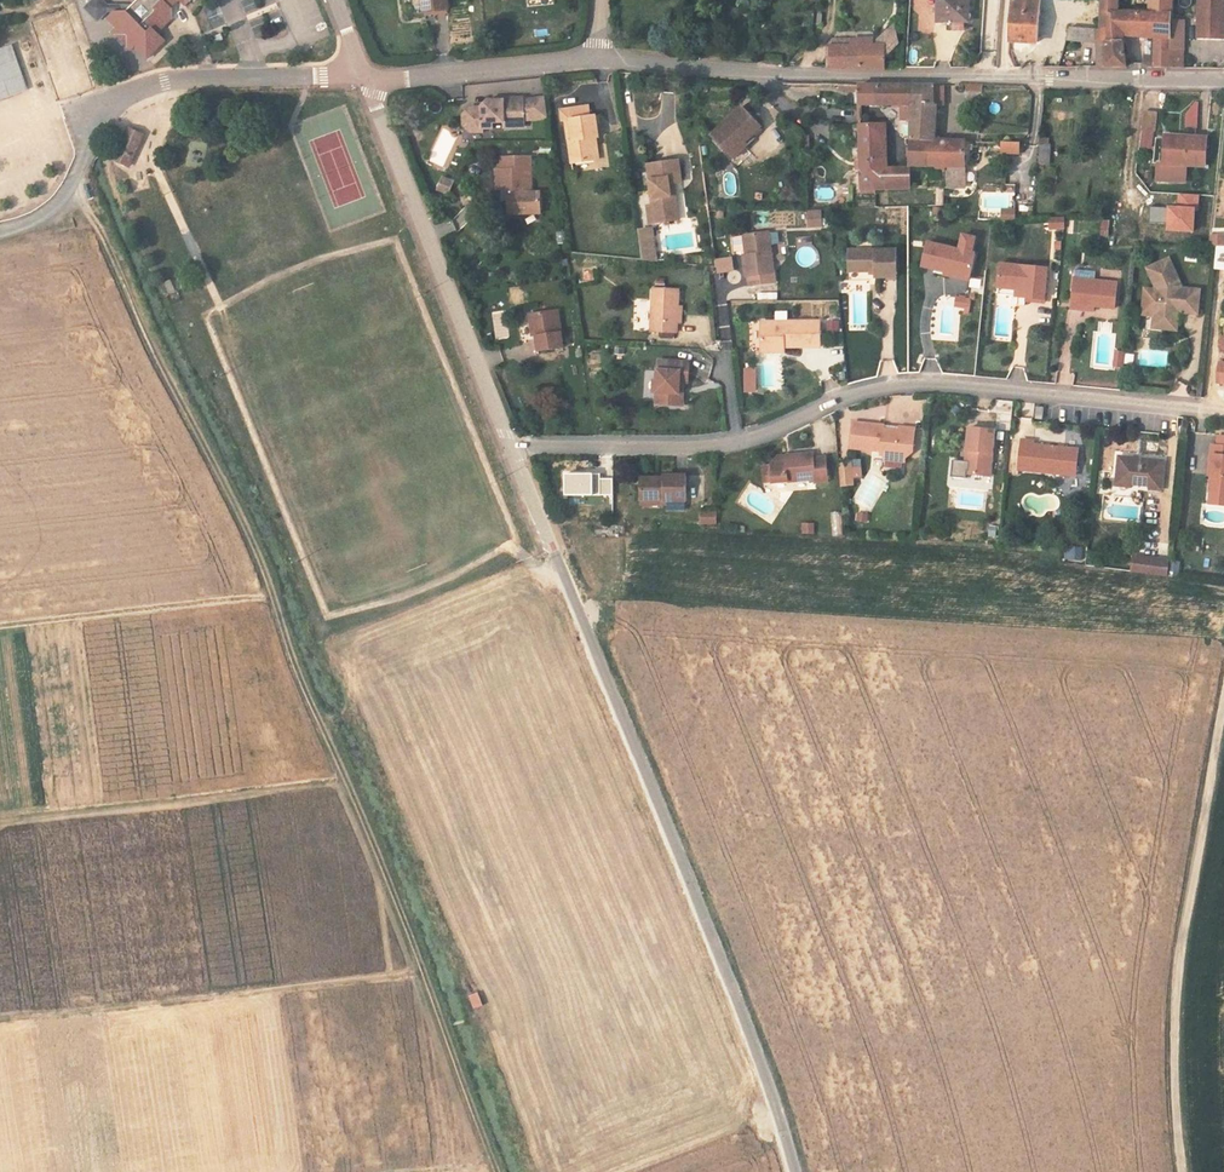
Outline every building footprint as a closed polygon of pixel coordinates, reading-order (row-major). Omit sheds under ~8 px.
[(136,6),(111,7),(104,0),(98,0),(88,10),(101,22),(110,12),(117,12),(130,12),(136,6)] [(138,3),(136,6),(130,12),(117,12),(111,19),(120,28),(116,33),(134,50),(137,47),(150,60),(168,42),(160,34),(174,20),(173,8),(166,1),(167,0),(135,0),(138,3)] [(173,8),(180,1),(180,0),(167,0),(166,1),(173,8)] [(449,0),(427,0),(429,13),(450,11),(451,11),(449,0)] [(939,22),(969,22),(969,0),(939,0),(939,22)] [(1010,40),(1038,42),(1041,0),(1013,0),(1010,40)] [(1123,42),(1124,36),(1126,12),(1118,12),(1119,0),(1103,0),(1101,30),(1098,30),(1098,40),(1098,41),(1105,41),(1123,42)] [(1173,0),(1151,0),(1150,13),(1152,13),(1150,39),(1154,40),(1154,60),(1153,67),(1173,67),(1184,68),(1184,49),(1170,49),(1171,13),(1173,13),(1173,0)] [(1199,17),(1208,17),(1207,38),(1223,39),(1223,0),(1199,0),(1199,17)] [(218,7),(195,15),(201,33),(224,25),(218,7)] [(1148,13),(1126,12),(1124,36),(1150,39),(1152,13),(1150,13),(1148,13)] [(1187,13),(1173,13),(1171,13),(1170,49),(1184,49),(1184,47),(1186,47),(1187,13)] [(1198,38),(1207,38),(1208,17),(1199,17),(1198,38)] [(874,42),(874,46),(885,46),(885,53),(899,39),(898,23),(881,39),(881,42),(874,42)] [(1067,40),(1098,40),(1098,30),(1098,29),(1072,25),(1067,40)] [(224,37),(216,40),(219,46),(227,42),(224,37)] [(885,46),(874,46),(850,47),(850,40),(835,40),(834,47),(831,47),(832,67),(885,67),(885,53),(885,46)] [(1106,59),(1106,67),(1127,67),(1123,42),(1105,41),(1106,59)] [(12,44),(0,47),(0,98),(26,89),(12,44)] [(1153,67),(1154,60),(1144,58),(1144,62),(1144,63),(1149,67),(1150,67),(1153,67)] [(881,105),(880,85),(862,85),(846,84),(845,91),(860,92),(860,104),(881,105)] [(880,85),(881,105),(908,105),(912,105),(913,85),(880,85)] [(943,86),(913,85),(912,105),(912,138),(929,139),(931,139),(933,105),(939,105),(943,105),(943,86)] [(466,115),(467,123),(472,128),(483,128),(493,128),(493,122),(504,122),(504,127),(524,126),(524,120),(524,116),(532,115),(532,119),(548,117),(545,96),(524,98),(524,96),(504,97),(504,99),(488,99),(482,106),(482,109),(472,110),(466,115)] [(1186,102),(1185,128),(1197,128),(1197,102),(1186,102)] [(463,114),(463,124),(471,131),(483,131),(483,128),(472,128),(467,123),(466,115),(472,110),(482,109),(482,106),(470,106),(463,114)] [(590,117),(589,106),(570,109),(574,141),(570,142),(573,163),(595,161),(592,139),(597,138),(599,138),(597,116),(590,117)] [(713,136),(729,153),(744,140),(746,143),(763,129),(744,108),(713,136)] [(574,141),(570,109),(561,110),(562,120),(567,120),(570,142),(574,141)] [(1157,114),(1145,112),(1142,129),(1154,131),(1157,114)] [(876,168),(886,167),(885,125),(860,125),(861,141),(861,167),(861,188),(877,188),(876,168)] [(128,128),(119,147),(135,154),(143,134),(128,128)] [(1167,134),(1165,163),(1168,163),(1170,137),(1207,139),(1208,136),(1167,134)] [(1168,163),(1165,163),(1161,163),(1160,179),(1187,181),(1188,165),(1206,166),(1207,139),(1170,137),(1168,163)] [(937,188),(936,206),(944,206),(944,188),(944,185),(945,166),(931,166),(929,166),(929,139),(912,138),(910,165),(927,166),(926,188),(937,188)] [(966,140),(937,139),(931,139),(929,139),(929,166),(931,166),(945,166),(944,185),(962,185),(964,183),(966,140)] [(744,140),(729,153),(735,159),(749,146),(746,143),(744,140)] [(1019,143),(1002,142),(1002,152),(1019,153),(1019,143)] [(1052,144),(1041,143),(1039,164),(1051,165),(1052,144)] [(130,165),(135,154),(119,147),(114,159),(130,165)] [(502,157),(503,169),(508,170),(509,189),(504,189),(505,201),(509,201),(509,213),(542,212),(542,191),(533,191),(532,156),(502,157)] [(670,188),(674,188),(682,186),(678,160),(648,164),(653,205),(656,223),(679,219),(675,194),(671,194),(670,188)] [(910,167),(886,167),(876,168),(877,188),(910,188),(910,167)] [(508,170),(503,169),(496,170),(496,190),(504,189),(509,189),(508,170)] [(438,188),(449,193),(454,182),(443,177),(438,188)] [(820,200),(834,198),(832,187),(819,189),(820,200)] [(983,195),(984,206),(999,204),(1001,220),(1014,219),(1012,192),(983,195)] [(1168,208),(1152,207),(1151,222),(1167,223),(1167,230),(1192,231),(1193,209),(1198,209),(1199,195),(1179,195),(1178,207),(1168,206),(1168,208)] [(656,223),(653,205),(648,206),(650,223),(656,223)] [(931,216),(941,217),(942,207),(932,206),(931,216)] [(822,210),(810,211),(811,226),(823,225),(822,210)] [(1066,216),(1051,217),(1051,227),(1065,226),(1066,216)] [(641,231),(644,255),(645,260),(659,261),(655,229),(641,231)] [(749,275),(750,285),(776,281),(770,231),(748,234),(733,236),(735,251),(743,250),(744,255),(747,276),(749,275)] [(966,232),(962,250),(976,253),(981,236),(966,232)] [(1210,237),(1209,246),(1223,246),(1223,237),(1210,237)] [(956,270),(972,273),(976,253),(962,250),(929,242),(923,266),(946,271),(946,274),(955,277),(956,270)] [(1216,247),(1215,268),(1223,269),(1223,247),(1216,247)] [(898,250),(850,250),(850,262),(860,271),(871,271),(877,271),(877,274),(877,277),(898,277),(898,250)] [(733,257),(717,259),(719,270),(735,268),(733,257)] [(1163,317),(1162,329),(1178,331),(1180,316),(1176,316),(1177,309),(1181,306),(1186,307),(1185,313),(1199,314),(1201,290),(1183,289),(1183,286),(1171,259),(1149,269),(1158,289),(1158,290),(1161,289),(1164,296),(1163,303),(1161,302),(1159,317),(1163,317)] [(860,271),(850,262),(850,271),(860,271)] [(1028,286),(1027,297),(1026,300),(1046,302),(1049,268),(1002,264),(1000,284),(1028,286)] [(592,269),(581,272),(584,283),(595,281),(592,269)] [(956,270),(955,277),(970,280),(972,273),(956,270)] [(1071,308),(1081,309),(1082,304),(1095,306),(1115,308),(1118,283),(1075,277),(1071,308)] [(176,289),(172,279),(166,282),(170,292),(176,289)] [(1017,296),(1027,297),(1028,286),(1000,284),(999,287),(1018,289),(1017,296)] [(678,323),(682,323),(683,306),(679,306),(681,290),(655,288),(652,331),(678,332),(678,323)] [(1155,316),(1154,328),(1162,329),(1163,317),(1159,317),(1161,302),(1163,303),(1164,296),(1161,289),(1158,290),(1158,289),(1146,290),(1143,315),(1155,316)] [(957,297),(957,304),(967,305),(967,308),(966,313),(970,313),(972,300),(957,297)] [(1176,316),(1180,316),(1180,312),(1185,313),(1186,307),(1181,306),(1177,309),(1176,316)] [(556,309),(532,313),(536,336),(538,350),(563,346),(556,309)] [(839,330),(839,320),(825,321),(826,331),(839,330)] [(763,322),(763,347),(786,347),(821,347),(821,321),(763,322)] [(1115,366),(1125,367),(1126,353),(1117,352),(1115,366)] [(657,404),(677,405),(677,393),(680,393),(681,382),(685,382),(689,382),(690,361),(659,360),(658,380),(654,380),(654,392),(657,392),(657,404)] [(704,360),(698,376),(706,379),(712,363),(704,360)] [(743,368),(743,393),(756,394),(756,368),(743,368)] [(1036,419),(1044,420),(1045,408),(1037,407),(1036,419)] [(854,421),(851,446),(882,449),(881,453),(885,453),(906,456),(907,456),(913,450),(916,427),(900,426),(885,424),(854,421)] [(968,473),(990,476),(995,430),(970,427),(966,459),(970,459),(970,461),(968,471),(968,473)] [(1019,469),(1064,475),(1064,469),(1077,470),(1079,450),(1034,445),(1035,442),(1023,441),(1019,469)] [(1210,476),(1208,492),(1223,494),(1223,447),(1210,445),(1208,466),(1211,466),(1210,476)] [(814,452),(791,454),(791,459),(775,460),(772,464),(773,475),(765,476),(766,483),(816,478),(817,481),(829,480),(827,456),(815,457),(814,452)] [(1119,457),(1117,480),(1131,482),(1131,485),(1149,486),(1148,489),(1162,490),(1164,462),(1119,457)] [(851,460),(852,475),(861,475),(859,459),(851,460)] [(968,471),(970,461),(953,459),(951,476),(966,477),(967,470),(968,471)] [(839,461),(841,484),(853,483),(852,475),(851,460),(839,461)] [(764,465),(765,476),(773,475),(772,464),(764,465)] [(612,479),(599,479),(599,473),(563,474),(564,495),(612,495),(612,479)] [(642,478),(642,499),(666,499),(666,501),(667,501),(688,501),(688,475),(666,475),(666,478),(642,478)] [(703,512),(703,524),(718,524),(718,512),(703,512)] [(868,521),(868,512),(856,512),(856,521),(868,521)] [(801,533),(814,533),(814,522),(801,522),(801,533)] [(1082,559),(1082,545),(1064,546),(1065,560),(1082,559)] [(1132,572),(1168,576),(1169,561),(1134,557),(1132,572)] [(472,1008),(481,1005),(477,991),(468,994),(472,1008)]
